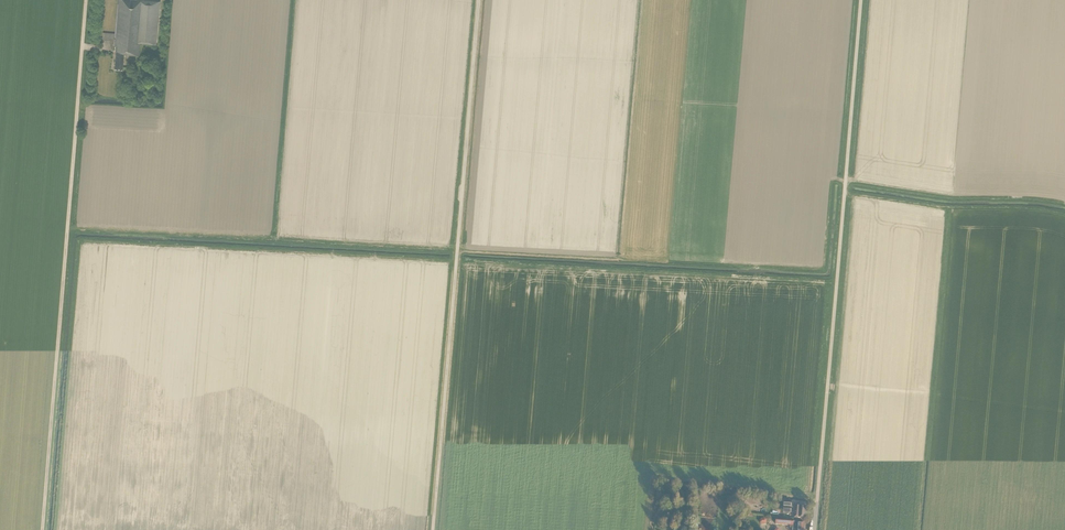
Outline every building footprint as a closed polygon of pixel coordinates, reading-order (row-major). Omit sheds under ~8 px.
[(123,62),(124,54),(139,55),(140,42),(156,43),(160,0),(154,0),(118,0),(115,33),(103,32),(102,40),(110,40),(110,38),(114,39),(114,45),(115,45),(115,51),(116,51),(115,68),(122,69),(123,62)] [(805,519),(806,506),(796,505),(795,518),(805,519)] [(804,522),(799,522),(799,523),(793,522),(793,521),(776,519),(775,524),(790,526),(790,528),(793,528),(792,529),(804,529),(804,522)]
